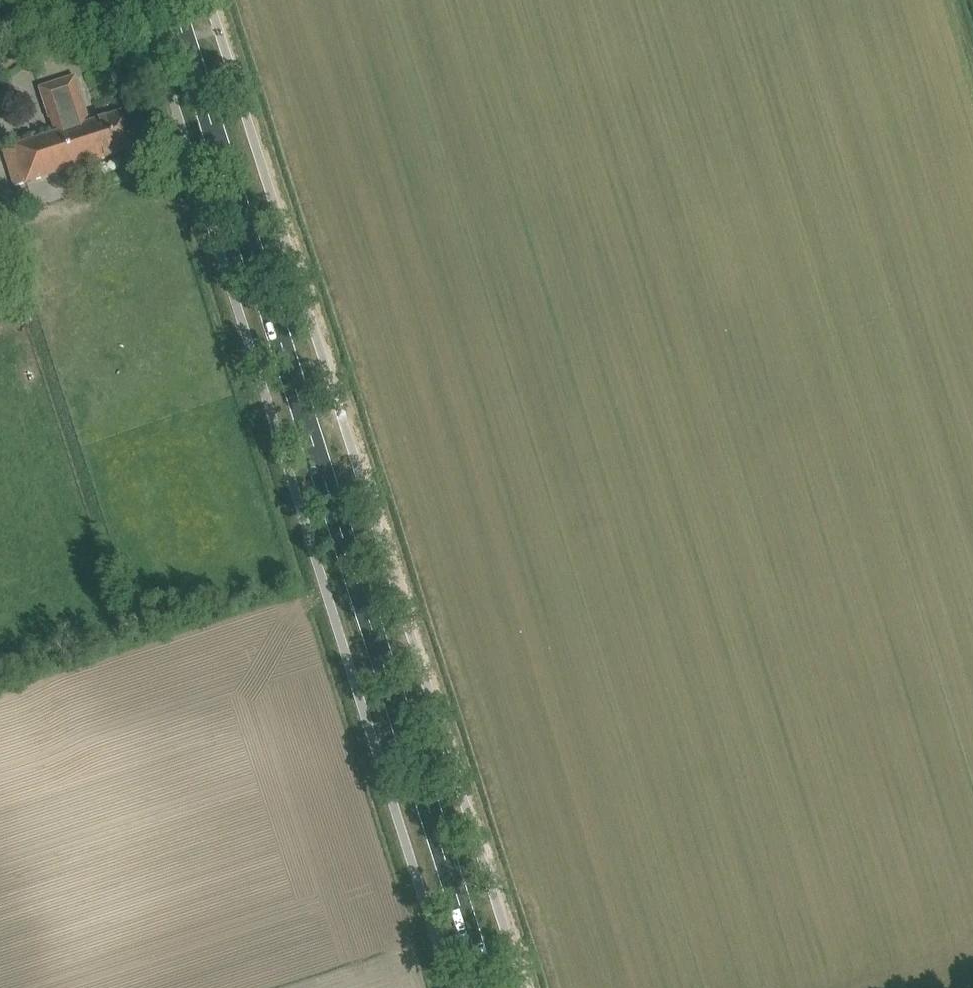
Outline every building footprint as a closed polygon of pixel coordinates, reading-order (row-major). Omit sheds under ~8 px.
[(15,186),(114,155),(133,149),(122,112),(90,123),(75,76),(39,87),(45,104),(54,134),(3,150),(15,186)]
